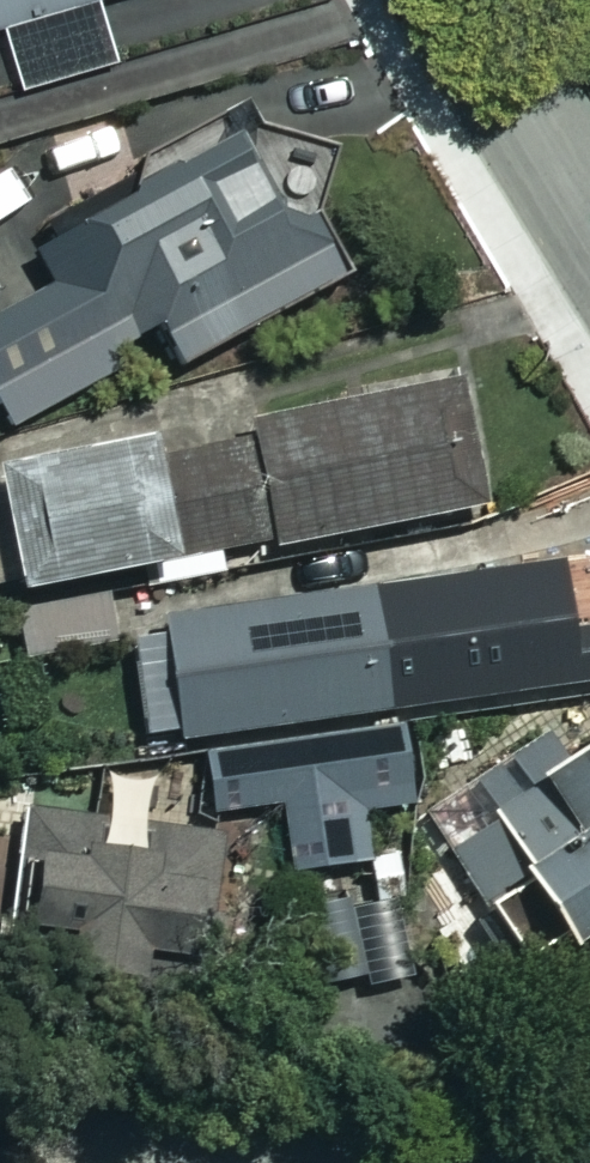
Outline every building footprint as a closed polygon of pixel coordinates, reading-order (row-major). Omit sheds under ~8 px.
[(9,23),(28,87),(123,58),(106,0),(0,0),(0,26),(9,23)] [(246,129),(141,182),(146,194),(38,248),(56,283),(0,312),(0,404),(12,427),(157,354),(165,370),(346,278),(295,177),(275,187),(246,129)] [(490,505),(463,382),(241,431),(268,554),(490,505)] [(255,544),(237,437),(1,477),(20,591),(163,567),(166,585),(219,576),(215,551),(255,544)] [(131,628),(150,750),(589,682),(589,556),(131,628)] [(422,805),(408,723),(207,757),(217,816),(284,804),(296,876),(375,862),(367,815),(422,805)] [(549,778),(534,752),(429,816),(528,980),(589,942),(589,753),(549,778)] [(89,779),(87,818),(23,816),(17,969),(235,977),(241,835),(142,832),(144,781),(89,779)]
